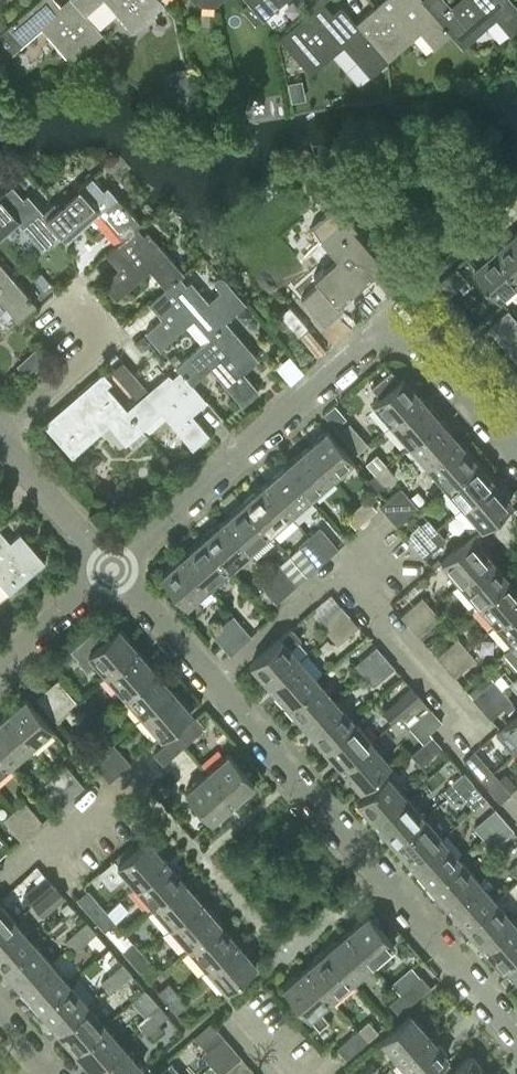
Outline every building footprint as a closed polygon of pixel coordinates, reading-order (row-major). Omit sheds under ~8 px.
[(64,8),(57,0),(36,0),(0,31),(0,51),(7,58),(42,28),(70,61),(102,33),(85,13),(74,0),(64,8)] [(85,13),(100,0),(74,0),(85,13)] [(132,30),(163,3),(161,0),(106,0),(132,30)] [(251,2),(263,16),(264,17),(283,0),(249,0),(251,2)] [(425,0),(382,0),(356,22),(388,59),(389,60),(394,55),(391,51),(419,27),(436,47),(453,32),(425,0)] [(513,0),(464,0),(456,8),(449,0),(425,0),(453,32),(465,45),(471,40),(468,37),(496,13),(513,32),(516,28),(516,4),(513,0)] [(251,2),(242,9),(255,23),(263,16),(251,2)] [(388,59),(356,22),(341,5),(323,20),(313,9),(281,36),(311,71),(317,66),(314,63),(341,39),(358,59),(371,73),(388,59)] [(301,80),(288,83),(292,100),(304,97),(301,80)] [(106,185),(102,189),(90,176),(55,206),(52,203),(42,211),(42,212),(59,231),(65,238),(97,209),(121,236),(134,226),(138,222),(106,185)] [(22,198),(10,184),(0,193),(0,233),(16,218),(41,247),(59,231),(42,212),(42,211),(27,194),(22,198)] [(352,227),(355,224),(336,203),(309,227),(336,257),(313,277),(318,283),(300,299),(324,326),(343,309),(337,303),(349,292),(352,296),(354,294),(356,295),(357,295),(358,295),(359,294),(360,293),(361,292),(361,290),(360,289),(363,287),(359,283),(383,263),(352,227)] [(141,234),(134,226),(121,236),(107,248),(120,263),(101,280),(116,297),(150,268),(166,286),(178,276),(182,272),(146,230),(141,234)] [(497,248),(516,271),(516,231),(497,248)] [(516,283),(516,271),(497,248),(476,266),(502,297),(516,283)] [(35,304),(0,263),(0,299),(18,319),(35,304)] [(243,301),(222,276),(221,275),(220,275),(218,274),(217,274),(216,275),(214,276),(213,276),(213,277),(212,279),(212,280),(212,281),(212,283),(213,283),(218,290),(206,300),(189,280),(184,283),(178,276),(166,286),(151,299),(164,314),(144,330),(158,347),(193,317),(208,335),(225,321),(223,319),(243,301)] [(245,306),(238,312),(246,321),(253,315),(245,306)] [(510,307),(489,324),(516,357),(516,316),(510,307)] [(254,355),(230,327),(225,321),(208,335),(181,359),(177,355),(172,360),(179,369),(190,381),(208,365),(241,403),(257,389),(239,368),(254,355)] [(142,334),(135,340),(142,349),(149,342),(142,334)] [(49,357),(37,344),(32,351),(43,363),(49,357)] [(136,397),(147,388),(122,359),(111,369),(136,397)] [(402,376),(399,378),(390,368),(370,386),(378,396),(373,401),(391,422),(420,396),(402,376)] [(203,396),(190,381),(179,369),(171,376),(168,372),(148,389),(147,388),(136,397),(137,399),(125,409),(139,425),(158,408),(191,446),(207,432),(188,410),(203,396)] [(104,385),(110,380),(103,371),(44,422),(71,454),(107,423),(124,442),(141,427),(139,425),(125,409),(104,385)] [(408,442),(437,417),(420,396),(391,422),(408,442)] [(334,404),(324,413),(335,426),(346,417),(334,404)] [(426,463),(455,437),(437,417),(408,442),(426,463)] [(356,452),(367,443),(349,422),(338,431),(356,452)] [(331,477),(352,459),(326,429),(305,448),(331,477)] [(444,484),(474,458),(455,437),(426,463),(444,484)] [(310,496),(331,477),(305,448),(284,466),(310,496)] [(374,472),(385,463),(376,454),(366,463),(374,472)] [(462,504),(491,478),(474,458),(444,484),(462,504)] [(384,484),(394,475),(385,463),(374,472),(384,484)] [(289,514),(310,496),(284,466),(263,484),(289,514)] [(481,526),(510,500),(491,478),(462,504),(481,526)] [(269,532),(289,514),(263,484),(243,502),(269,532)] [(118,490),(111,497),(120,507),(126,501),(126,500),(123,496),(118,490)] [(408,496),(404,500),(396,490),(379,505),(397,525),(426,500),(417,490),(409,497),(408,496)] [(365,517),(375,508),(366,498),(356,506),(365,517)] [(249,549),(269,532),(243,502),(223,520),(249,549)] [(355,526),(365,517),(356,506),(346,515),(355,526)] [(414,545),(435,527),(427,517),(406,535),(414,545)] [(228,568),(249,549),(223,520),(202,538),(228,568)] [(327,556),(337,547),(319,526),(308,535),(327,556)] [(424,556),(445,538),(435,527),(414,545),(424,556)] [(7,542),(0,533),(0,585),(7,593),(43,561),(18,532),(7,542)] [(459,580),(489,554),(470,533),(440,558),(459,580)] [(316,565),(327,556),(308,535),(298,544),(316,565)] [(207,586),(228,568),(202,538),(181,556),(207,586)] [(477,601),(507,575),(489,554),(459,580),(477,601)] [(195,597),(207,586),(181,556),(160,575),(194,613),(203,605),(195,597)] [(286,592),(296,583),(278,562),(267,571),(286,592)] [(275,601),(286,592),(267,571),(257,580),(275,601)] [(516,602),(516,587),(507,575),(477,601),(495,622),(516,602)] [(409,624),(430,606),(421,596),(400,614),(409,624)] [(516,638),(516,602),(495,622),(512,642),(516,638)] [(327,633),(349,614),(340,604),(319,623),(327,633)] [(418,635),(440,617),(430,606),(409,624),(418,635)] [(220,643),(241,625),(232,614),(211,633),(220,643)] [(337,644),(359,625),(349,614),(327,633),(337,644)] [(117,627),(108,635),(98,624),(69,649),(82,664),(87,666),(91,666),(95,663),(105,674),(135,648),(117,627)] [(229,654),(250,635),(241,625),(220,643),(229,654)] [(289,647),(301,637),(292,627),(251,663),(269,684),(299,658),(289,647)] [(445,666),(466,647),(457,637),(436,656),(445,666)] [(512,642),(513,643),(503,651),(516,667),(516,638),(512,642)] [(363,673),(384,654),(376,645),(355,664),(363,673)] [(454,676),(475,658),(466,647),(445,666),(454,676)] [(123,695),(153,669),(135,648),(105,674),(123,695)] [(373,685),(394,666),(384,654),(363,673),(373,685)] [(287,704),(316,678),(299,658),(269,684),(287,704)] [(141,716),(171,689),(153,669),(123,695),(141,716)] [(476,684),(474,688),(475,693),(493,679),(494,678),(490,673),(476,684)] [(304,725),(334,698),(316,678),(287,704),(304,725)] [(481,707),(502,689),(493,679),(472,697),(481,707)] [(64,710),(74,701),(55,680),(45,689),(64,710)] [(399,715),(420,696),(412,686),(384,711),(393,722),(400,716),(399,715)] [(53,719),(64,710),(45,689),(35,698),(53,719)] [(159,737),(189,711),(171,689),(141,716),(159,737)] [(490,718),(511,700),(502,689),(481,707),(490,718)] [(409,726),(430,707),(420,696),(399,715),(400,716),(409,726)] [(28,745),(49,727),(24,698),(3,716),(28,745)] [(323,745),(352,719),(334,698),(304,725),(323,745)] [(503,724),(516,740),(516,712),(503,724)] [(28,745),(3,716),(0,719),(0,755),(7,763),(28,745)] [(183,745),(204,727),(195,716),(174,735),(183,745)] [(340,766),(370,740),(352,719),(323,745),(340,766)] [(162,764),(183,745),(174,735),(152,753),(162,764)] [(420,764),(442,745),(433,735),(411,754),(420,764)] [(359,787),(389,761),(370,740),(340,766),(359,787)] [(118,773),(128,764),(110,743),(100,752),(118,773)] [(481,779),(492,770),(474,749),(463,758),(481,779)] [(108,782),(118,773),(100,752),(90,761),(108,782)] [(232,801),(252,783),(226,753),(206,771),(232,801)] [(72,795),(82,786),(64,765),(54,774),(72,795)] [(500,801),(511,792),(492,770),(481,779),(500,801)] [(499,776),(512,791),(516,787),(516,785),(506,770),(499,776)] [(211,820),(232,801),(206,771),(184,790),(211,820)] [(462,791),(473,782),(464,771),(453,780),(462,791)] [(61,804),(72,795),(54,774),(43,784),(61,804)] [(375,821),(404,795),(387,775),(357,801),(375,821)] [(451,801),(462,791),(453,780),(442,790),(451,801)] [(393,841),(422,815),(404,795),(375,821),(393,841)] [(30,831),(41,822),(22,801),(12,810),(30,831)] [(482,836),(504,817),(495,807),(473,826),(482,836)] [(20,840),(30,831),(12,810),(1,819),(20,840)] [(411,862),(440,836),(422,815),(393,841),(411,862)] [(491,847),(513,828),(504,817),(482,836),(491,847)] [(429,883),(458,857),(440,836),(411,862),(429,883)] [(135,886),(165,859),(146,837),(116,863),(135,886)] [(9,849),(0,839),(0,856),(9,849)] [(447,904),(476,878),(458,857),(429,883),(447,904)] [(153,907),(184,880),(165,859),(135,886),(153,907)] [(33,904),(54,885),(46,875),(24,893),(33,904)] [(465,924),(494,898),(476,878),(447,904),(465,924)] [(170,926),(201,900),(184,880),(153,907),(170,926)] [(42,914),(63,896),(54,885),(33,904),(42,914)] [(95,920),(106,911),(86,889),(76,898),(95,920)] [(483,945),(512,919),(494,898),(465,924),(483,945)] [(65,899),(60,906),(65,911),(70,906),(65,899)] [(189,948),(220,922),(201,900),(170,926),(189,948)] [(14,920),(0,904),(0,932),(14,920)] [(103,929),(114,920),(106,911),(95,920),(103,929)] [(371,962),(392,944),(366,914),(345,932),(371,962)] [(512,919),(483,945),(501,966),(516,952),(516,924),(512,919)] [(32,941),(14,920),(0,932),(0,965),(2,967),(32,941)] [(84,942),(95,932),(86,921),(75,931),(84,942)] [(207,968),(237,942),(220,922),(189,948),(207,968)] [(75,951),(84,942),(75,931),(65,939),(75,951)] [(350,979),(371,962),(345,932),(325,950),(350,979)] [(131,960),(142,951),(132,940),(122,950),(131,960)] [(19,987),(50,961),(32,941),(2,967),(19,987)] [(225,989),(255,962),(237,942),(207,968),(225,989)] [(330,998),(350,979),(325,950),(304,968),(330,998)] [(140,970),(151,961),(142,951),(131,960),(140,970)] [(38,1009),(68,982),(50,961),(19,987),(38,1009)] [(506,972),(516,984),(516,962),(506,972)] [(120,983),(131,973),(122,963),(110,972),(120,983)] [(318,1008),(330,998),(304,968),(282,987),(317,1027),(327,1019),(318,1008)] [(110,992),(120,983),(110,972),(101,981),(110,992)] [(407,1004),(428,986),(419,975),(398,993),(407,1004)] [(55,1029),(86,1003),(68,982),(38,1009),(55,1029)] [(167,1003),(177,994),(167,983),(157,991),(167,1003)] [(396,1013),(407,1004),(398,993),(387,1003),(396,1013)] [(175,1012),(185,1004),(177,994),(167,1003),(175,1012)] [(73,1050),(104,1023),(86,1003),(55,1029),(73,1050)] [(156,1025),(167,1015),(158,1004),(146,1014),(156,1025)] [(398,1060),(427,1034),(409,1013),(379,1039),(398,1060)] [(146,1033),(156,1025),(146,1014),(136,1022),(146,1033)] [(366,1040),(376,1031),(367,1020),(357,1029),(366,1040)] [(92,1071),(122,1044),(104,1023),(73,1050),(92,1071)] [(344,1059),(366,1040),(357,1029),(335,1048),(344,1059)] [(445,1055),(427,1034),(398,1060),(410,1073),(423,1073),(443,1057),(445,1055)] [(210,1065),(231,1046),(222,1035),(200,1053),(210,1065)] [(140,1065),(122,1044),(92,1071),(95,1073),(130,1073),(140,1065)] [(240,1057),(231,1046),(210,1065),(218,1073),(220,1073),(240,1057)] [(469,1056),(454,1069),(448,1073),(484,1073),(469,1056)] [(423,1073),(435,1073),(448,1063),(443,1057),(423,1073)] [(171,1062),(159,1072),(157,1073),(181,1073),(171,1062)] [(435,1073),(448,1073),(454,1069),(448,1063),(435,1073)]
